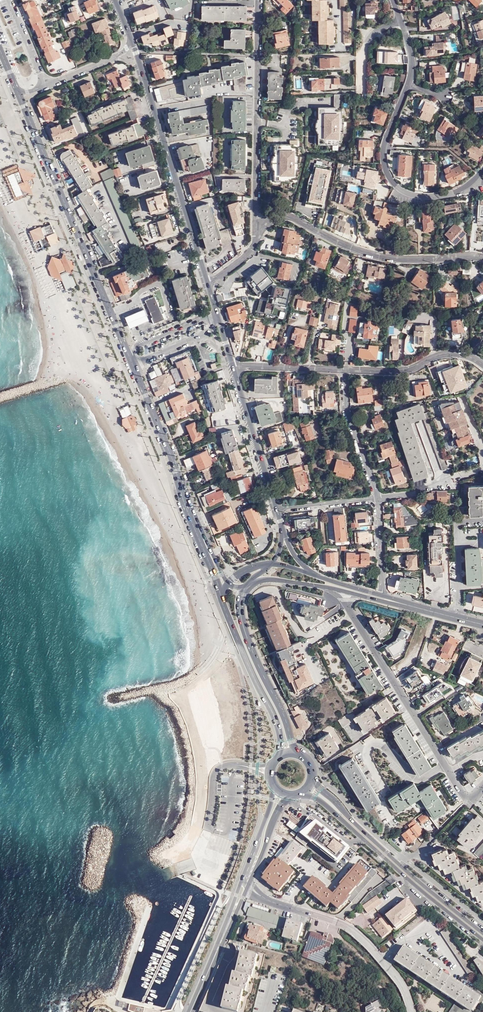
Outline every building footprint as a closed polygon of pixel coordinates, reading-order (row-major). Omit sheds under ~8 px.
[(98,3),(97,0),(89,0),(84,2),(89,14),(99,9),(96,4),(98,3)] [(181,7),(189,3),(188,0),(167,0),(172,10),(180,5),(181,7)] [(281,9),(284,6),(278,0),(272,0),(281,9)] [(281,9),(286,14),(294,6),(288,0),(278,0),(284,6),(281,9)] [(315,20),(319,20),(321,20),(321,26),(319,26),(319,37),(321,37),(321,44),(334,44),(333,33),(336,34),(336,29),(333,29),(333,20),(327,20),(327,13),(329,12),(329,8),(327,8),(327,0),(314,0),(315,20)] [(340,10),(343,10),(344,44),(352,43),(351,10),(348,10),(348,0),(340,0),(340,10)] [(32,24),(42,19),(40,15),(37,6),(34,1),(29,3),(25,5),(31,18),(29,18),(32,24)] [(366,3),(366,6),(365,6),(364,6),(364,7),(363,7),(363,8),(363,9),(363,10),(364,10),(364,11),(365,11),(366,11),(366,15),(373,16),(373,14),(375,14),(375,10),(377,10),(377,9),(381,9),(380,6),(377,6),(377,1),(371,1),(371,3),(366,3)] [(71,12),(67,13),(69,18),(67,19),(68,23),(71,22),(80,18),(75,5),(69,7),(71,12)] [(143,11),(143,10),(142,9),(133,13),(137,24),(146,20),(147,22),(159,17),(155,6),(146,9),(146,10),(143,11)] [(235,17),(235,19),(247,19),(247,7),(235,7),(235,6),(231,6),(231,7),(217,7),(217,6),(213,6),(213,7),(202,7),(202,19),(213,19),(213,17),(217,17),(217,19),(231,19),(231,17),(235,17)] [(451,6),(451,7),(457,7),(461,19),(459,6),(453,6),(451,6)] [(457,7),(451,7),(453,21),(461,19),(457,7)] [(441,24),(443,27),(451,23),(446,13),(442,16),(441,14),(433,18),(432,18),(428,20),(432,29),(438,26),(441,24)] [(92,23),(96,33),(99,32),(102,31),(105,37),(106,42),(104,42),(106,47),(111,45),(110,44),(114,42),(106,18),(92,23)] [(57,52),(42,19),(32,24),(34,29),(36,29),(37,33),(39,37),(38,38),(43,49),(44,48),(46,52),(47,56),(47,57),(49,63),(61,57),(58,51),(57,52)] [(480,21),(480,22),(474,25),(480,39),(482,38),(482,20),(480,21)] [(154,32),(150,34),(143,36),(146,45),(154,45),(157,45),(162,44),(163,46),(170,43),(168,37),(174,35),(176,38),(175,45),(185,46),(185,39),(186,32),(174,31),(172,26),(164,28),(166,34),(159,36),(158,34),(155,35),(154,32)] [(78,32),(76,28),(71,30),(72,31),(68,32),(70,38),(74,37),(72,33),(78,32)] [(245,29),(231,29),(231,40),(225,40),(224,48),(243,48),(243,35),(245,35),(245,29)] [(278,43),(275,44),(276,48),(290,45),(287,30),(282,31),(282,33),(276,34),(278,43)] [(273,33),(275,44),(278,43),(276,34),(282,33),(282,31),(273,33)] [(73,51),(68,40),(62,43),(67,54),(71,62),(74,60),(71,53),(73,51)] [(430,49),(426,50),(426,56),(440,55),(439,53),(447,53),(446,42),(433,43),(434,46),(430,46),(430,49)] [(385,63),(397,63),(397,52),(385,52),(385,63)] [(339,57),(322,58),(322,68),(340,67),(339,57)] [(160,76),(160,78),(165,76),(163,69),(164,69),(161,59),(151,62),(156,78),(160,76)] [(191,78),(187,79),(185,79),(186,85),(160,91),(163,100),(186,96),(200,94),(199,87),(211,85),(211,84),(218,83),(218,82),(224,81),(223,80),(234,78),(234,77),(236,76),(237,79),(234,79),(235,85),(234,85),(235,92),(246,92),(246,88),(246,85),(246,81),(246,78),(246,75),(249,74),(247,62),(235,63),(236,65),(232,65),(225,67),(225,68),(213,70),(213,72),(209,72),(203,73),(204,75),(191,77),(191,78)] [(465,71),(464,79),(474,81),(477,64),(463,62),(461,71),(465,71)] [(432,66),(433,72),(430,72),(430,83),(435,83),(446,82),(445,69),(443,69),(443,66),(432,66)] [(129,82),(127,75),(120,78),(117,70),(106,75),(109,80),(112,78),(115,87),(122,84),(123,88),(124,88),(125,91),(130,88),(129,85),(130,85),(128,82),(129,82)] [(281,77),(279,76),(280,72),(269,72),(268,99),(282,99),(282,95),(282,92),(283,92),(283,87),(282,87),(282,83),(283,83),(283,79),(281,79),(281,77)] [(385,75),(383,85),(382,92),(385,93),(393,94),(395,77),(385,75)] [(318,78),(310,78),(309,78),(309,80),(312,80),(311,87),(312,87),(312,92),(317,91),(317,90),(331,90),(331,88),(337,88),(337,84),(340,84),(340,78),(318,79),(318,78)] [(98,91),(100,90),(97,85),(93,87),(90,81),(83,85),(88,96),(98,91)] [(108,93),(103,95),(106,101),(111,99),(108,93)] [(343,94),(334,94),(334,107),(334,110),(320,109),(319,118),(318,122),(317,125),(317,126),(317,128),(318,130),(319,132),(320,133),(319,142),(326,142),(326,145),(334,145),(334,142),(337,142),(342,142),(342,134),(344,134),(344,118),(342,118),(343,94)] [(122,111),(123,112),(128,110),(132,121),(138,118),(133,104),(134,103),(131,96),(119,101),(95,111),(95,112),(88,115),(92,124),(98,121),(99,123),(104,121),(103,119),(122,111)] [(474,104),(475,111),(482,111),(482,96),(475,96),(476,104),(474,104)] [(48,98),(42,100),(41,100),(41,101),(40,101),(40,102),(39,102),(39,103),(39,104),(37,105),(42,115),(44,115),(47,121),(57,117),(53,107),(55,106),(52,98),(48,100),(48,98)] [(244,106),(245,101),(235,101),(235,105),(233,105),(233,126),(235,126),(235,130),(244,130),(244,125),(246,125),(246,106),(244,106)] [(425,101),(422,109),(421,109),(423,110),(420,117),(430,121),(435,110),(433,109),(435,106),(425,101)] [(184,124),(183,117),(209,112),(209,106),(169,112),(171,127),(172,134),(188,131),(189,135),(206,132),(205,125),(208,124),(208,119),(184,124)] [(334,110),(334,107),(319,107),(318,118),(317,121),(316,122),(316,124),(316,126),(316,129),(317,131),(318,133),(318,145),(326,145),(326,142),(319,142),(320,133),(319,132),(318,130),(317,128),(317,126),(317,125),(318,122),(319,118),(320,109),(334,110)] [(376,108),(373,115),(376,115),(374,121),(383,125),(388,112),(376,108)] [(104,121),(123,112),(122,111),(103,119),(104,121)] [(73,135),(74,136),(84,132),(77,117),(72,119),(74,124),(63,129),(60,124),(51,128),(55,137),(54,138),(56,143),(68,137),(73,135)] [(437,130),(449,137),(456,126),(445,119),(437,130)] [(402,129),(415,134),(417,135),(419,131),(414,129),(416,125),(407,121),(405,125),(404,125),(402,129)] [(140,123),(140,122),(134,124),(134,126),(109,134),(112,144),(117,142),(118,143),(133,138),(133,139),(144,136),(140,123)] [(415,134),(402,129),(400,134),(404,135),(402,139),(412,142),(413,141),(415,134)] [(373,156),(373,140),(359,139),(359,146),(359,150),(364,150),(364,156),(373,156)] [(236,165),(236,169),(245,169),(246,140),(236,140),(236,143),(234,144),(234,165),(236,165)] [(273,179),(283,179),(283,182),(290,182),(290,179),(293,179),(298,180),(298,172),(300,172),(300,155),(298,155),(298,140),(290,141),(290,144),(290,146),(273,146),(273,155),(272,157),(271,159),(271,160),(271,161),(271,163),(271,165),(271,167),(272,169),(273,170),(273,179)] [(179,147),(183,159),(176,161),(179,173),(200,167),(200,169),(205,168),(197,144),(191,146),(191,145),(188,146),(187,145),(179,147)] [(283,179),(273,179),(273,170),(272,169),(271,167),(271,165),(271,163),(271,161),(271,160),(271,159),(272,157),(273,155),(273,146),(290,146),(290,144),(272,144),(272,154),(271,157),(270,159),(270,160),(270,161),(269,163),(270,165),(270,168),(271,170),(272,171),(272,182),(283,182),(283,179)] [(479,161),(482,153),(482,146),(480,149),(471,144),(468,151),(470,152),(468,155),(479,161)] [(131,167),(153,160),(149,146),(126,152),(131,167)] [(76,184),(82,192),(83,192),(63,159),(62,156),(62,155),(63,153),(70,150),(70,149),(64,152),(63,152),(62,153),(61,154),(61,156),(61,158),(62,159),(62,160),(62,161),(66,167),(69,173),(75,180),(76,184)] [(63,159),(83,192),(87,189),(92,186),(91,183),(92,182),(88,176),(91,174),(89,171),(85,174),(80,166),(81,165),(76,156),(74,157),(70,150),(63,153),(62,155),(62,156),(63,159)] [(398,176),(411,176),(413,156),(399,155),(398,176)] [(312,205),(323,208),(332,167),(317,164),(315,171),(320,172),(318,178),(311,177),(307,193),(306,199),(307,200),(313,201),(312,205)] [(424,164),(424,170),(425,170),(425,172),(425,174),(425,175),(425,177),(425,178),(425,179),(425,180),(425,181),(424,182),(424,183),(424,184),(424,185),(434,186),(435,164),(424,164)] [(155,165),(145,168),(147,173),(140,175),(144,190),(160,184),(155,165)] [(451,184),(455,182),(455,181),(462,177),(461,176),(465,174),(462,169),(461,170),(459,165),(451,169),(449,166),(444,169),(446,174),(444,175),(449,184),(451,183),(451,184)] [(31,179),(33,178),(31,172),(29,172),(25,170),(18,167),(19,171),(29,175),(31,179)] [(379,181),(380,175),(377,175),(378,171),(360,167),(360,171),(358,171),(357,177),(361,178),(360,180),(364,181),(363,186),(374,188),(375,183),(376,183),(376,180),(379,181)] [(113,170),(116,177),(122,175),(120,168),(113,170)] [(108,170),(100,173),(104,181),(111,177),(108,170)] [(33,184),(31,179),(29,175),(19,171),(13,173),(22,195),(28,192),(29,192),(31,188),(33,184)] [(320,172),(315,171),(313,171),(313,172),(312,172),(310,177),(309,181),(308,185),(307,188),(307,192),(307,193),(311,177),(318,178),(320,172)] [(112,178),(104,181),(134,251),(141,248),(112,178)] [(195,202),(202,200),(200,195),(209,192),(205,179),(189,183),(195,202)] [(223,179),(223,190),(227,190),(227,191),(241,191),(241,190),(245,190),(245,179),(223,179)] [(98,227),(87,234),(88,235),(92,242),(96,239),(97,238),(99,240),(97,241),(105,254),(107,253),(108,255),(107,256),(99,261),(102,267),(113,263),(123,257),(120,253),(118,250),(119,250),(120,249),(118,246),(116,247),(114,244),(110,237),(108,234),(109,233),(108,230),(106,231),(104,228),(102,226),(107,222),(105,219),(107,217),(101,208),(99,209),(95,202),(96,201),(91,192),(89,193),(87,189),(83,192),(82,192),(73,199),(76,206),(81,204),(82,206),(77,209),(84,222),(90,218),(92,217),(96,224),(98,227)] [(353,206),(356,193),(338,189),(335,202),(339,203),(353,206)] [(147,199),(151,214),(165,209),(161,194),(147,199)] [(240,209),(245,208),(243,201),(226,206),(227,211),(231,210),(235,224),(239,236),(246,234),(244,228),(245,227),(244,221),(240,209)] [(387,207),(385,207),(384,207),(383,207),(383,208),(383,202),(375,201),(372,212),(376,213),(374,217),(380,219),(378,224),(392,228),(396,216),(386,213),(387,207)] [(222,246),(234,243),(229,229),(220,232),(219,229),(221,228),(217,216),(213,217),(209,203),(197,207),(209,246),(221,243),(222,246)] [(444,206),(445,213),(463,210),(461,203),(459,203),(459,204),(455,205),(455,204),(444,206)] [(423,211),(423,212),(423,218),(423,221),(424,231),(431,231),(431,230),(434,229),(433,217),(431,217),(430,211),(430,210),(429,209),(429,208),(428,208),(427,208),(426,208),(425,208),(424,208),(424,209),(423,210),(423,211)] [(350,233),(350,223),(334,217),(332,221),(331,227),(350,235),(350,233)] [(169,218),(158,222),(162,236),(174,232),(169,218)] [(445,234),(450,238),(455,244),(456,244),(466,233),(463,230),(466,227),(466,225),(463,222),(461,222),(457,225),(456,223),(445,234)] [(44,248),(58,242),(51,224),(45,227),(45,226),(39,229),(31,231),(36,241),(33,242),(38,253),(45,250),(44,248)] [(286,235),(284,241),(285,241),(298,245),(299,240),(301,235),(297,234),(294,233),(294,231),(285,229),(283,234),(286,235)] [(298,245),(285,241),(282,251),(295,254),(295,252),(298,253),(300,245),(298,245)] [(321,249),(319,252),(317,260),(315,265),(325,268),(331,251),(325,248),(324,250),(321,249)] [(333,266),(344,272),(347,274),(352,265),(349,263),(350,261),(339,255),(333,266)] [(70,265),(67,259),(66,256),(62,257),(59,259),(49,263),(48,263),(54,278),(55,278),(67,272),(68,272),(66,267),(70,265)] [(278,292),(289,295),(292,280),(291,279),(289,279),(291,269),(293,264),(283,262),(282,267),(280,266),(278,275),(283,276),(282,278),(289,280),(287,288),(279,286),(278,292)] [(120,296),(122,301),(131,297),(130,295),(132,294),(131,291),(134,289),(138,287),(135,281),(150,275),(145,263),(114,276),(116,281),(111,283),(117,297),(120,296)] [(463,269),(463,263),(459,263),(458,268),(455,268),(455,270),(449,270),(448,274),(458,275),(458,270),(463,270),(463,269)] [(378,276),(384,278),(386,268),(369,264),(366,276),(375,278),(377,278),(378,276)] [(343,274),(344,272),(333,266),(332,268),(343,274)] [(258,294),(273,281),(261,267),(246,280),(258,294)] [(419,284),(418,286),(422,289),(431,276),(420,269),(413,279),(419,284)] [(76,285),(71,274),(67,272),(55,278),(61,280),(65,290),(69,288),(76,285)] [(193,295),(190,286),(192,285),(190,280),(189,280),(187,276),(173,279),(182,309),(196,305),(194,300),(196,300),(194,294),(193,295)] [(453,289),(451,286),(446,282),(442,282),(440,285),(440,288),(445,293),(445,306),(456,305),(456,292),(457,292),(457,289),(455,287),(453,289)] [(145,300),(155,323),(164,319),(155,296),(145,300)] [(310,309),(312,302),(298,299),(297,306),(296,309),(301,310),(302,307),(310,309)] [(242,320),(245,319),(246,319),(245,314),(246,314),(245,310),(242,311),(242,313),(240,314),(238,309),(243,307),(242,303),(228,307),(232,321),(235,321),(236,322),(242,320)] [(339,304),(331,303),(330,308),(327,307),(326,313),(328,314),(326,323),(328,323),(328,327),(335,329),(338,316),(337,316),(339,304)] [(349,316),(357,317),(358,306),(351,305),(349,316)] [(144,309),(125,317),(130,328),(149,320),(144,309)] [(311,316),(309,324),(316,326),(318,318),(311,316)] [(349,331),(355,332),(357,319),(350,318),(349,331)] [(462,327),(461,319),(452,320),(453,333),(454,339),(462,337),(462,336),(465,336),(463,327),(462,327)] [(363,335),(363,336),(372,338),(372,336),(377,336),(379,325),(371,324),(371,322),(372,322),(371,321),(371,320),(370,320),(368,320),(368,321),(368,322),(368,323),(360,322),(359,334),(363,335)] [(263,325),(256,323),(253,331),(252,336),(258,338),(260,333),(266,335),(266,336),(272,337),(273,332),(274,333),(275,332),(275,334),(278,335),(279,330),(274,329),(274,328),(268,326),(263,325)] [(402,332),(408,334),(411,328),(405,325),(402,332)] [(429,346),(430,338),(430,333),(431,325),(421,325),(416,325),(416,330),(416,335),(415,335),(414,344),(418,344),(424,344),(424,346),(429,346)] [(308,330),(296,327),(294,333),(293,333),(292,338),(296,339),(295,344),(304,347),(308,330)] [(340,344),(341,335),(332,334),(331,340),(320,339),(319,347),(325,348),(325,350),(334,351),(335,344),(340,344)] [(390,346),(389,359),(399,359),(399,339),(391,339),(391,344),(392,344),(392,346),(390,346)] [(276,344),(277,341),(272,340),(271,343),(269,343),(268,347),(275,348),(276,344)] [(356,343),(356,347),(360,348),(358,356),(376,358),(377,346),(356,343)] [(358,356),(358,357),(377,360),(379,346),(377,346),(376,358),(358,356)] [(191,382),(202,378),(190,349),(170,358),(172,363),(176,362),(178,367),(180,367),(187,384),(191,382)] [(157,364),(153,366),(159,377),(163,375),(157,364)] [(453,390),(455,396),(463,394),(461,387),(463,387),(460,379),(464,377),(460,366),(457,367),(456,365),(452,366),(453,369),(450,370),(454,381),(452,382),(455,389),(453,390)] [(174,380),(172,374),(168,376),(166,373),(163,375),(159,377),(154,379),(150,380),(157,397),(169,391),(168,386),(171,385),(170,382),(174,380)] [(278,379),(257,378),(257,392),(277,393),(278,379)] [(414,397),(416,396),(414,384),(419,384),(418,382),(428,380),(428,379),(412,381),(414,397)] [(219,385),(218,380),(204,384),(212,412),(226,408),(225,403),(226,402),(225,398),(223,398),(221,389),(222,389),(221,384),(219,385)] [(307,390),(316,389),(316,380),(311,381),(307,381),(307,383),(300,383),(300,381),(301,381),(301,380),(293,380),(293,386),(293,394),(294,412),(299,411),(298,397),(308,397),(307,390)] [(414,384),(416,396),(430,394),(428,380),(418,382),(419,384),(414,384)] [(373,401),(371,387),(362,388),(362,386),(356,387),(359,403),(373,401)] [(330,403),(334,403),(334,392),(325,392),(325,395),(322,395),(322,407),(330,407),(330,403)] [(198,413),(203,411),(199,399),(188,404),(183,393),(159,404),(168,426),(178,421),(177,418),(181,416),(181,418),(185,417),(183,414),(196,408),(198,413)] [(472,440),(466,423),(468,423),(463,408),(462,408),(459,401),(454,403),(454,401),(441,403),(441,404),(439,405),(438,406),(440,412),(441,412),(442,415),(443,415),(446,423),(448,422),(451,429),(452,428),(456,439),(452,440),(451,442),(453,446),(454,447),(472,440)] [(265,403),(257,406),(263,425),(275,421),(275,423),(283,421),(280,411),(274,413),(272,407),(271,407),(270,403),(265,405),(265,403)] [(451,463),(449,457),(445,459),(445,458),(428,412),(424,414),(421,405),(420,405),(419,404),(397,411),(399,417),(396,418),(416,480),(428,476),(425,467),(427,467),(426,463),(424,464),(417,442),(419,442),(418,438),(416,439),(410,422),(423,418),(443,471),(449,469),(447,465),(451,463)] [(138,429),(128,405),(125,406),(119,409),(129,433),(138,429)] [(384,425),(380,414),(374,416),(375,417),(372,419),(373,423),(371,424),(373,429),(384,425)] [(306,441),(315,438),(309,420),(304,422),(302,418),(296,421),(297,424),(300,423),(306,441)] [(285,432),(295,428),(291,420),(288,421),(283,424),(285,432)] [(193,434),(196,441),(205,437),(202,431),(199,432),(195,422),(187,426),(191,435),(193,434)] [(271,444),(272,447),(283,444),(282,442),(285,441),(284,436),(281,437),(278,428),(267,431),(268,433),(266,434),(270,444),(271,444)] [(229,452),(238,449),(232,430),(222,433),(223,437),(227,452),(229,452)] [(392,463),(398,461),(392,441),(380,444),(382,451),(381,452),(383,458),(389,456),(391,462),(392,463)] [(244,467),(239,448),(238,449),(229,452),(235,470),(227,472),(228,478),(231,477),(236,475),(247,472),(245,467),(244,467)] [(335,457),(333,448),(324,450),(326,455),(325,456),(327,464),(332,462),(334,461),(333,458),(335,457)] [(210,466),(213,465),(209,454),(207,450),(193,456),(199,471),(202,470),(210,466)] [(302,459),(299,450),(287,454),(287,452),(274,457),(277,467),(286,465),(289,464),(302,459)] [(220,462),(217,456),(215,456),(214,452),(209,454),(213,465),(220,462)] [(337,471),(336,474),(351,478),(354,466),(350,465),(351,462),(337,458),(334,471),(337,471)] [(405,464),(403,459),(398,461),(392,463),(393,467),(390,468),(396,484),(405,481),(400,466),(405,464)] [(202,470),(205,477),(207,480),(215,477),(210,466),(202,470)] [(307,482),(308,482),(305,471),(303,472),(302,466),(292,469),(293,473),(294,472),(297,485),(299,485),(300,488),(301,491),(308,489),(307,482)] [(236,476),(236,475),(231,477),(232,482),(237,480),(241,492),(253,488),(249,476),(243,478),(242,474),(236,476)] [(201,497),(207,512),(222,505),(220,500),(226,498),(222,490),(223,489),(222,485),(215,488),(216,491),(201,497)] [(472,516),(482,516),(482,485),(471,486),(471,496),(472,506),(472,516)] [(447,495),(447,491),(432,491),(432,493),(429,493),(428,493),(427,493),(427,494),(426,495),(426,496),(426,497),(427,498),(428,499),(429,499),(430,499),(432,499),(432,500),(441,499),(441,501),(447,501),(447,500),(450,500),(450,494),(447,495)] [(230,506),(228,502),(214,509),(216,513),(230,506)] [(253,532),(255,537),(266,532),(264,527),(265,527),(258,510),(257,510),(255,506),(243,511),(246,515),(247,519),(249,524),(253,532)] [(397,517),(413,515),(405,506),(401,507),(393,508),(394,517),(397,517)] [(215,513),(222,528),(237,521),(230,507),(215,513)] [(343,507),(334,508),(335,514),(333,515),(336,541),(347,540),(343,507)] [(308,511),(300,512),(300,517),(293,518),(293,524),(298,523),(298,528),(311,526),(310,516),(314,516),(314,510),(308,511)] [(353,523),(351,523),(351,527),(359,527),(359,522),(368,521),(368,518),(367,511),(355,512),(355,517),(356,522),(353,523)] [(220,529),(222,528),(215,513),(213,515),(220,529)] [(420,524),(418,521),(413,515),(397,517),(398,522),(395,522),(396,527),(420,524)] [(443,552),(442,528),(434,529),(434,534),(429,534),(429,541),(430,576),(443,576),(441,552),(443,552)] [(249,547),(242,530),(230,535),(235,545),(236,544),(240,554),(248,551),(247,548),(249,547)] [(369,541),(368,531),(355,532),(355,542),(369,541)] [(303,544),(305,551),(307,551),(308,555),(316,552),(311,536),(301,539),(303,544)] [(409,547),(408,536),(396,537),(397,542),(395,543),(395,548),(409,547)] [(466,548),(468,584),(482,583),(482,558),(480,558),(479,548),(466,548)] [(326,552),(326,561),(326,565),(338,565),(338,551),(326,552)] [(349,563),(358,563),(358,554),(355,554),(355,553),(347,553),(347,563),(349,563)] [(358,554),(358,563),(366,563),(369,563),(369,557),(371,557),(371,553),(369,553),(361,553),(361,554),(358,554)] [(406,560),(406,564),(408,564),(408,569),(417,568),(416,554),(407,555),(407,559),(406,560)] [(399,580),(397,588),(416,593),(420,581),(404,576),(404,578),(400,577),(399,580)] [(289,592),(287,599),(297,601),(298,595),(289,592)] [(266,628),(275,651),(291,645),(283,624),(283,623),(283,624),(284,624),(285,624),(286,623),(286,622),(287,621),(286,621),(286,620),(285,620),(285,619),(284,619),(283,619),(283,620),(272,595),(259,600),(269,623),(266,624),(268,627),(266,628)] [(473,604),(482,607),(482,595),(482,597),(475,595),(473,604)] [(300,616),(304,617),(314,620),(314,617),(316,618),(318,613),(322,614),(324,608),(311,604),(312,603),(297,599),(297,602),(295,607),(300,616)] [(373,619),(373,618),(371,618),(368,620),(376,632),(377,632),(380,637),(387,633),(386,632),(387,631),(390,626),(388,623),(386,624),(385,622),(384,622),(384,621),(383,621),(380,622),(379,620),(379,621),(378,620),(377,619),(375,621),(374,619),(373,619)] [(354,639),(350,632),(337,639),(370,692),(382,684),(379,680),(380,679),(379,677),(378,676),(368,661),(369,660),(367,658),(366,658),(357,643),(358,642),(355,639),(354,639)] [(444,645),(454,651),(459,640),(450,635),(447,640),(446,640),(444,645)] [(403,643),(399,638),(386,646),(388,650),(389,649),(394,658),(400,654),(399,652),(401,651),(398,646),(403,643)] [(274,652),(280,665),(282,664),(289,681),(291,680),(294,679),(299,690),(307,686),(307,684),(313,682),(306,664),(299,666),(297,667),(293,657),(291,657),(289,651),(292,650),(295,649),(302,646),(300,641),(291,645),(275,651),(274,652)] [(449,660),(454,651),(444,645),(443,645),(438,655),(449,660)] [(299,666),(292,650),(289,651),(291,657),(293,657),(297,667),(299,666)] [(471,653),(459,678),(471,684),(482,658),(471,653)] [(447,665),(437,660),(435,664),(432,663),(431,666),(434,667),(445,672),(447,666),(447,665)] [(404,678),(412,690),(415,687),(424,681),(417,670),(413,672),(413,673),(404,678)] [(424,693),(430,701),(430,702),(442,694),(441,692),(446,689),(441,682),(436,686),(436,685),(424,693)] [(472,704),(469,699),(468,700),(465,697),(463,694),(459,697),(461,699),(453,705),(454,706),(452,707),(459,718),(472,709),(469,706),(472,704)] [(352,711),(338,720),(343,727),(356,719),(365,731),(376,724),(374,721),(381,716),(383,720),(396,712),(386,697),(376,703),(375,702),(369,706),(369,707),(355,716),(352,711)] [(439,727),(441,730),(444,735),(448,733),(447,731),(452,728),(450,725),(452,724),(443,712),(439,714),(434,717),(433,717),(436,721),(434,722),(438,727),(439,727)] [(308,726),(301,715),(295,718),(299,726),(300,725),(302,729),(308,726)] [(439,731),(441,730),(439,727),(438,727),(434,722),(436,721),(433,717),(434,717),(433,715),(429,717),(436,728),(437,728),(439,731)] [(331,724),(322,730),(325,735),(317,740),(319,744),(324,751),(327,755),(339,747),(334,740),(335,740),(333,737),(332,737),(329,732),(334,729),(331,724)] [(413,736),(405,724),(393,731),(419,774),(431,766),(426,759),(428,758),(425,755),(424,755),(415,740),(416,739),(414,736),(413,736)] [(480,734),(479,732),(471,737),(470,735),(459,742),(458,740),(447,747),(453,756),(459,752),(460,753),(465,751),(466,752),(469,750),(480,744),(481,746),(482,744),(482,732),(480,734)] [(371,735),(363,740),(366,743),(374,738),(371,735)] [(324,757),(326,761),(343,751),(341,747),(324,757)] [(354,761),(352,758),(341,765),(368,809),(381,801),(378,797),(379,796),(377,793),(376,794),(369,782),(370,782),(368,778),(367,779),(360,768),(361,767),(359,764),(358,764),(356,760),(354,761)] [(468,777),(471,782),(476,779),(475,777),(479,775),(477,772),(476,772),(474,769),(470,771),(470,770),(465,773),(467,778),(468,777)] [(436,792),(431,784),(419,791),(414,783),(390,799),(398,811),(401,808),(401,807),(409,801),(410,803),(412,805),(415,803),(419,808),(426,804),(434,816),(446,808),(438,796),(439,795),(437,791),(436,792)] [(308,817),(291,806),(283,827),(296,832),(308,817)] [(422,824),(428,819),(426,815),(424,813),(418,818),(419,820),(422,824)] [(469,821),(462,829),(463,831),(457,838),(468,847),(482,830),(482,820),(477,815),(470,822),(469,821)] [(300,833),(310,818),(308,817),(299,832),(300,833)] [(316,823),(310,818),(300,833),(296,839),(303,844),(308,839),(310,841),(333,859),(343,845),(340,842),(339,843),(337,841),(338,840),(331,835),(331,836),(327,834),(328,833),(316,823)] [(415,820),(408,825),(410,828),(416,837),(423,831),(415,820)] [(343,845),(333,859),(338,863),(350,848),(344,843),(341,841),(328,830),(324,827),(324,828),(316,822),(316,823),(328,833),(327,834),(331,836),(331,835),(338,840),(337,841),(339,843),(340,842),(343,845)] [(416,837),(410,828),(402,834),(408,843),(416,837)] [(290,866),(302,850),(284,837),(281,841),(287,845),(284,850),(282,848),(276,856),(290,866)] [(482,852),(482,842),(473,852),(479,857),(482,852)] [(445,849),(433,853),(437,863),(440,862),(442,867),(445,866),(447,871),(452,869),(456,878),(459,877),(461,883),(464,881),(466,887),(471,885),(475,894),(478,893),(480,898),(482,897),(482,881),(482,880),(478,882),(473,868),(468,870),(467,867),(465,868),(464,864),(459,866),(454,853),(449,855),(448,852),(446,852),(445,849)] [(278,858),(260,878),(278,893),(295,873),(278,858)] [(317,880),(314,877),(304,888),(313,895),(327,908),(331,903),(339,909),(348,899),(352,902),(377,873),(372,868),(368,873),(359,865),(353,873),(337,891),(337,890),(334,894),(330,891),(323,885),(324,884),(318,879),(317,880)] [(369,893),(364,899),(388,882),(386,881),(369,893)] [(357,907),(359,909),(363,906),(377,896),(392,885),(388,882),(364,899),(357,907)] [(377,896),(363,906),(368,913),(382,903),(377,896)] [(408,899),(387,916),(396,929),(418,912),(408,899)] [(286,928),(283,938),(297,942),(303,924),(252,908),(249,910),(247,916),(286,928)] [(378,929),(376,930),(383,938),(393,930),(383,917),(380,919),(380,920),(374,924),(378,929)] [(263,945),(267,934),(263,932),(264,928),(257,926),(256,927),(250,925),(249,930),(250,930),(248,938),(247,941),(257,944),(257,943),(263,945)] [(476,973),(447,928),(441,932),(470,976),(476,973)] [(307,931),(303,940),(308,942),(302,957),(324,965),(327,956),(330,958),(331,953),(328,952),(331,944),(332,943),(323,940),(324,936),(312,932),(312,933),(307,931)] [(333,945),(335,941),(332,935),(326,933),(324,936),(323,940),(332,943),(331,944),(333,945)] [(396,960),(457,1001),(458,1002),(462,997),(461,996),(466,988),(404,947),(396,960)] [(245,952),(240,974),(237,973),(233,988),(231,987),(225,1009),(238,1011),(239,1011),(240,1005),(241,1005),(241,1002),(243,998),(242,997),(244,991),(247,992),(248,987),(248,984),(249,985),(251,977),(253,978),(254,974),(255,970),(257,963),(256,963),(258,956),(245,952)] [(462,997),(458,1002),(457,1001),(450,1011),(464,1011),(458,1008),(470,990),(481,998),(472,1011),(477,1011),(482,1002),(482,994),(468,985),(466,988),(461,996),(462,997)] [(379,1001),(374,1004),(374,1005),(367,1009),(367,1011),(366,1011),(384,1011),(379,1001)] [(131,1004),(130,1011),(133,1011),(174,1011),(172,1010),(162,1011),(131,1004)]
